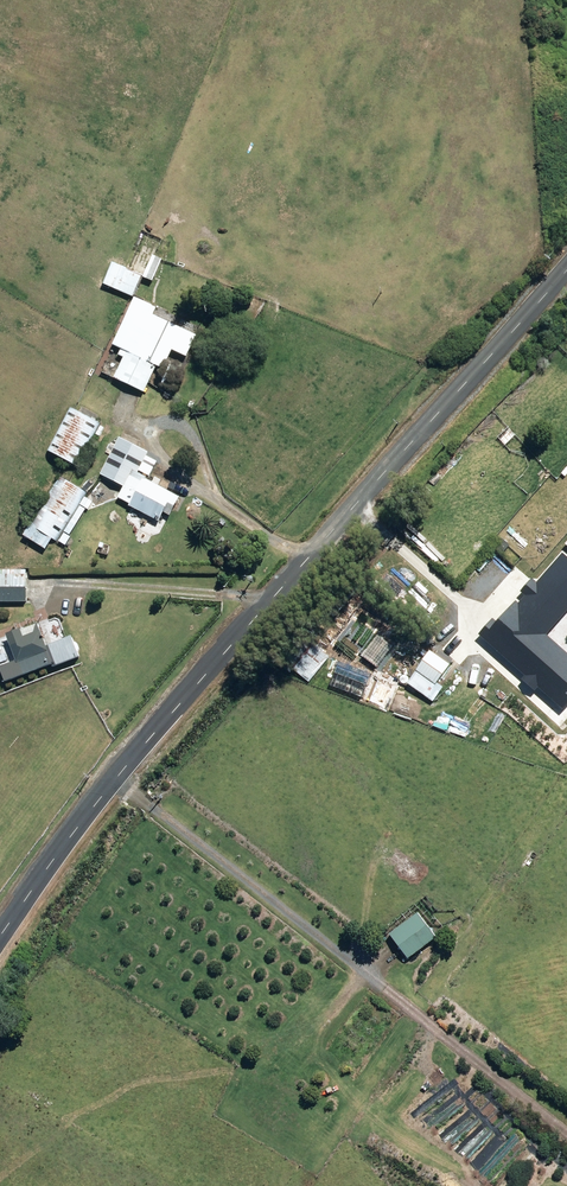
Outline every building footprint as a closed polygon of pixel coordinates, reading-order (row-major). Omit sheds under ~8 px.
[(142,277),(152,281),(162,259),(152,254),(142,277)] [(102,283),(133,297),(142,276),(126,269),(127,268),(111,261),(102,283)] [(199,296),(210,301),(216,288),(205,283),(199,296)] [(113,377),(144,392),(156,365),(163,368),(172,349),(186,356),(196,335),(149,313),(152,305),(134,297),(111,344),(126,351),(113,377)] [(47,451),(77,466),(100,423),(69,407),(47,451)] [(116,497),(159,521),(163,513),(169,516),(179,497),(145,478),(146,477),(137,472),(148,452),(119,436),(99,474),(122,486),(116,497)] [(22,535),(45,549),(51,538),(55,541),(86,492),(59,476),(22,535)] [(81,505),(89,510),(93,502),(85,498),(81,505)] [(58,542),(64,546),(70,537),(64,533),(58,542)] [(457,581),(491,612),(504,598),(496,590),(503,583),(508,586),(513,580),(509,576),(527,555),(505,537),(485,559),(481,555),(457,581)] [(97,552),(107,555),(110,545),(100,543),(97,552)] [(26,602),(26,570),(0,570),(0,603),(26,602)] [(5,682),(51,664),(52,667),(79,657),(77,651),(79,650),(76,643),(74,644),(71,636),(46,646),(37,624),(21,630),(20,629),(5,635),(16,661),(0,667),(0,671),(5,682)] [(546,762),(554,768),(561,759),(553,753),(546,762)] [(389,935),(407,959),(436,938),(418,914),(389,935)]
